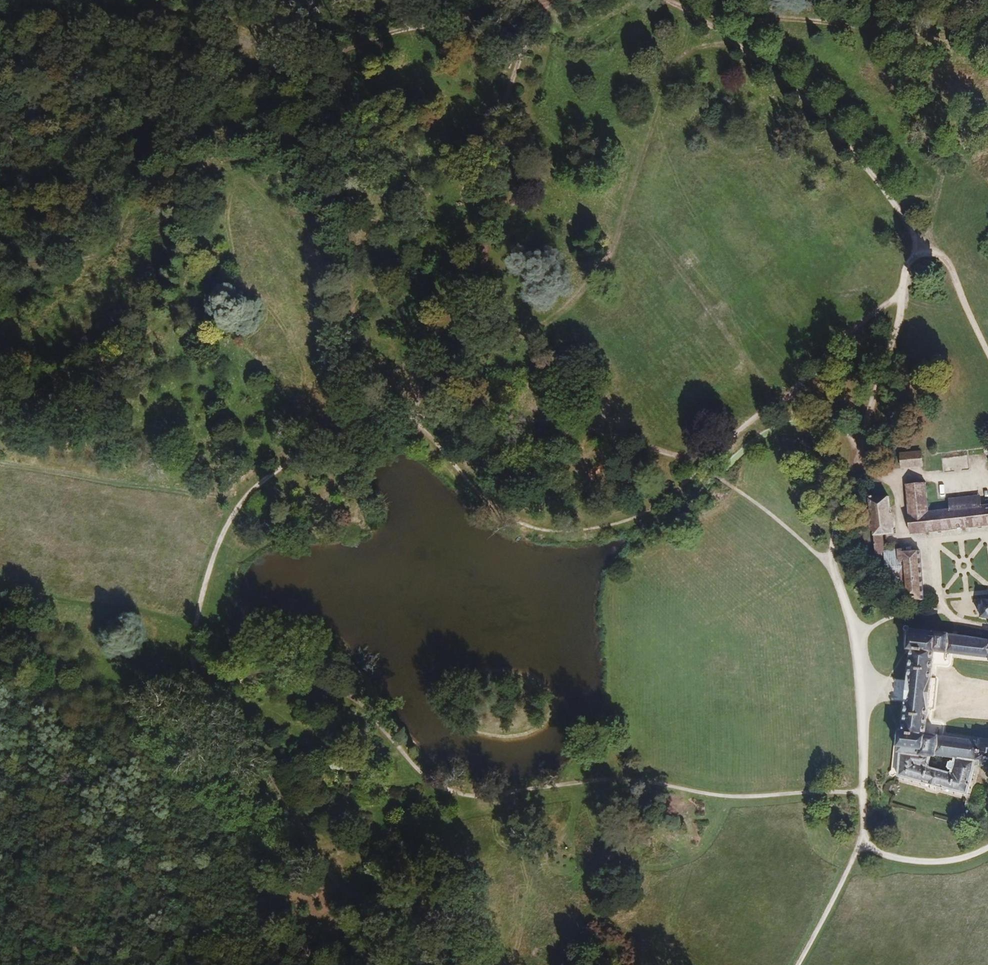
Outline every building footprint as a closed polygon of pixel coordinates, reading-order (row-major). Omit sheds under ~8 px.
[(485,47),(482,49),(481,51),(482,54),(484,57),(488,56),(491,53),(490,50),(488,47),(485,47)] [(922,453),(901,456),(903,468),(924,465),(922,453)] [(947,510),(926,512),(923,485),(904,486),(908,535),(987,527),(987,506),(947,510)] [(987,506),(987,501),(987,496),(946,501),(947,510),(987,506)] [(877,555),(885,553),(885,536),(894,534),(895,521),(891,514),(890,498),(871,499),(873,514),(870,518),(871,524),(875,530),(877,555)] [(903,550),(885,553),(886,580),(907,580),(914,603),(926,602),(922,552),(904,554),(903,550)] [(940,735),(940,724),(929,722),(930,710),(933,710),(937,683),(936,678),(937,666),(940,657),(951,659),(947,656),(987,661),(987,635),(915,624),(912,619),(908,617),(905,619),(903,623),(905,627),(902,653),(908,654),(905,680),(895,679),(891,703),(902,705),(898,738),(896,735),(891,767),(889,771),(889,775),(893,779),(896,779),(899,777),(900,780),(970,798),(978,768),(979,765),(981,763),(982,763),(987,763),(987,741),(940,735)]
